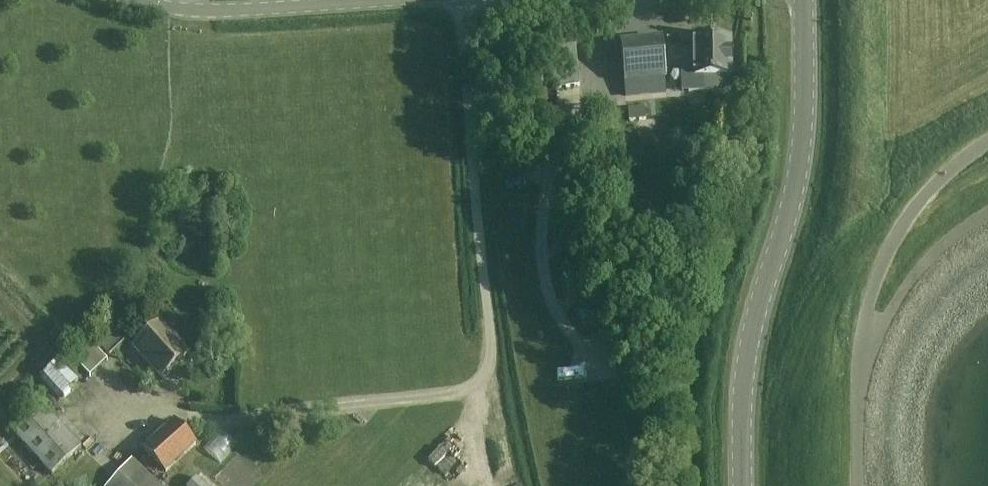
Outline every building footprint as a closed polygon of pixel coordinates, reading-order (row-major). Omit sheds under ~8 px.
[(624,82),(665,78),(661,38),(620,42),(624,82)] [(731,39),(693,39),(694,75),(688,76),(688,92),(728,92),(728,76),(732,76),(731,39)] [(645,106),(628,108),(629,120),(646,119),(645,106)] [(161,380),(189,355),(160,323),(144,337),(137,331),(132,335),(122,324),(99,345),(110,357),(126,342),(161,380)] [(72,358),(90,376),(108,358),(90,340),(72,358)] [(41,380),(59,400),(81,380),(63,360),(41,380)] [(52,475),(81,448),(40,403),(10,430),(52,475)] [(166,472),(195,445),(174,421),(144,449),(166,472)] [(131,460),(108,485),(159,485),(131,460)] [(529,468),(532,483),(545,481),(542,465),(529,468)]
